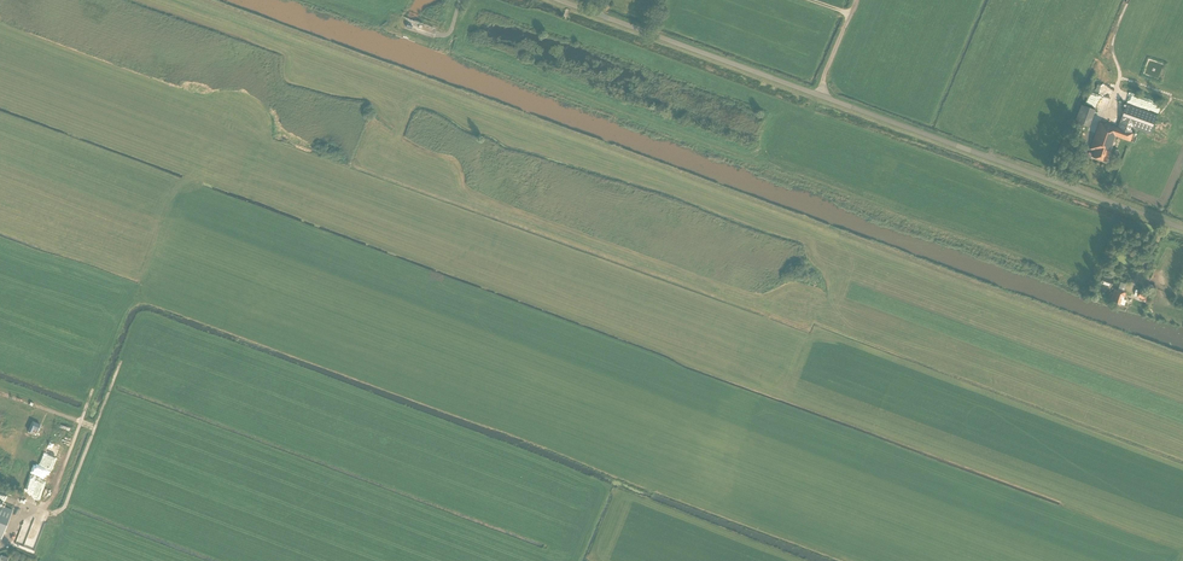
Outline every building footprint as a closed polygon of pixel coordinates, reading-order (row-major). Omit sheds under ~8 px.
[(1131,97),(1129,91),(1117,95),(1119,102),(1131,97)] [(1079,102),(1075,118),(1089,122),(1093,106),(1079,102)] [(1108,159),(1110,152),(1116,136),(1130,141),(1133,133),(1135,129),(1150,134),(1157,115),(1127,104),(1118,128),(1106,123),(1105,124),(1100,122),(1090,149),(1095,151),(1093,157),(1106,162),(1107,159),(1108,159)] [(1114,280),(1103,276),(1100,283),(1111,287),(1114,280)] [(1115,289),(1114,292),(1111,300),(1114,301),(1114,302),(1121,304),(1124,305),(1126,300),(1124,299),(1124,297),(1123,297),(1123,296),(1125,297),(1126,293),(1115,289)] [(1138,297),(1147,301),(1150,295),(1141,291),(1138,297)] [(55,419),(40,467),(33,465),(28,482),(31,483),(28,491),(39,494),(41,487),(45,488),(59,444),(66,446),(69,438),(62,436),(64,429),(71,431),(73,425),(55,419)] [(1,539),(13,510),(0,505),(0,539),(1,539)] [(30,529),(40,532),(44,519),(40,518),(40,519),(34,517),(30,529)]
